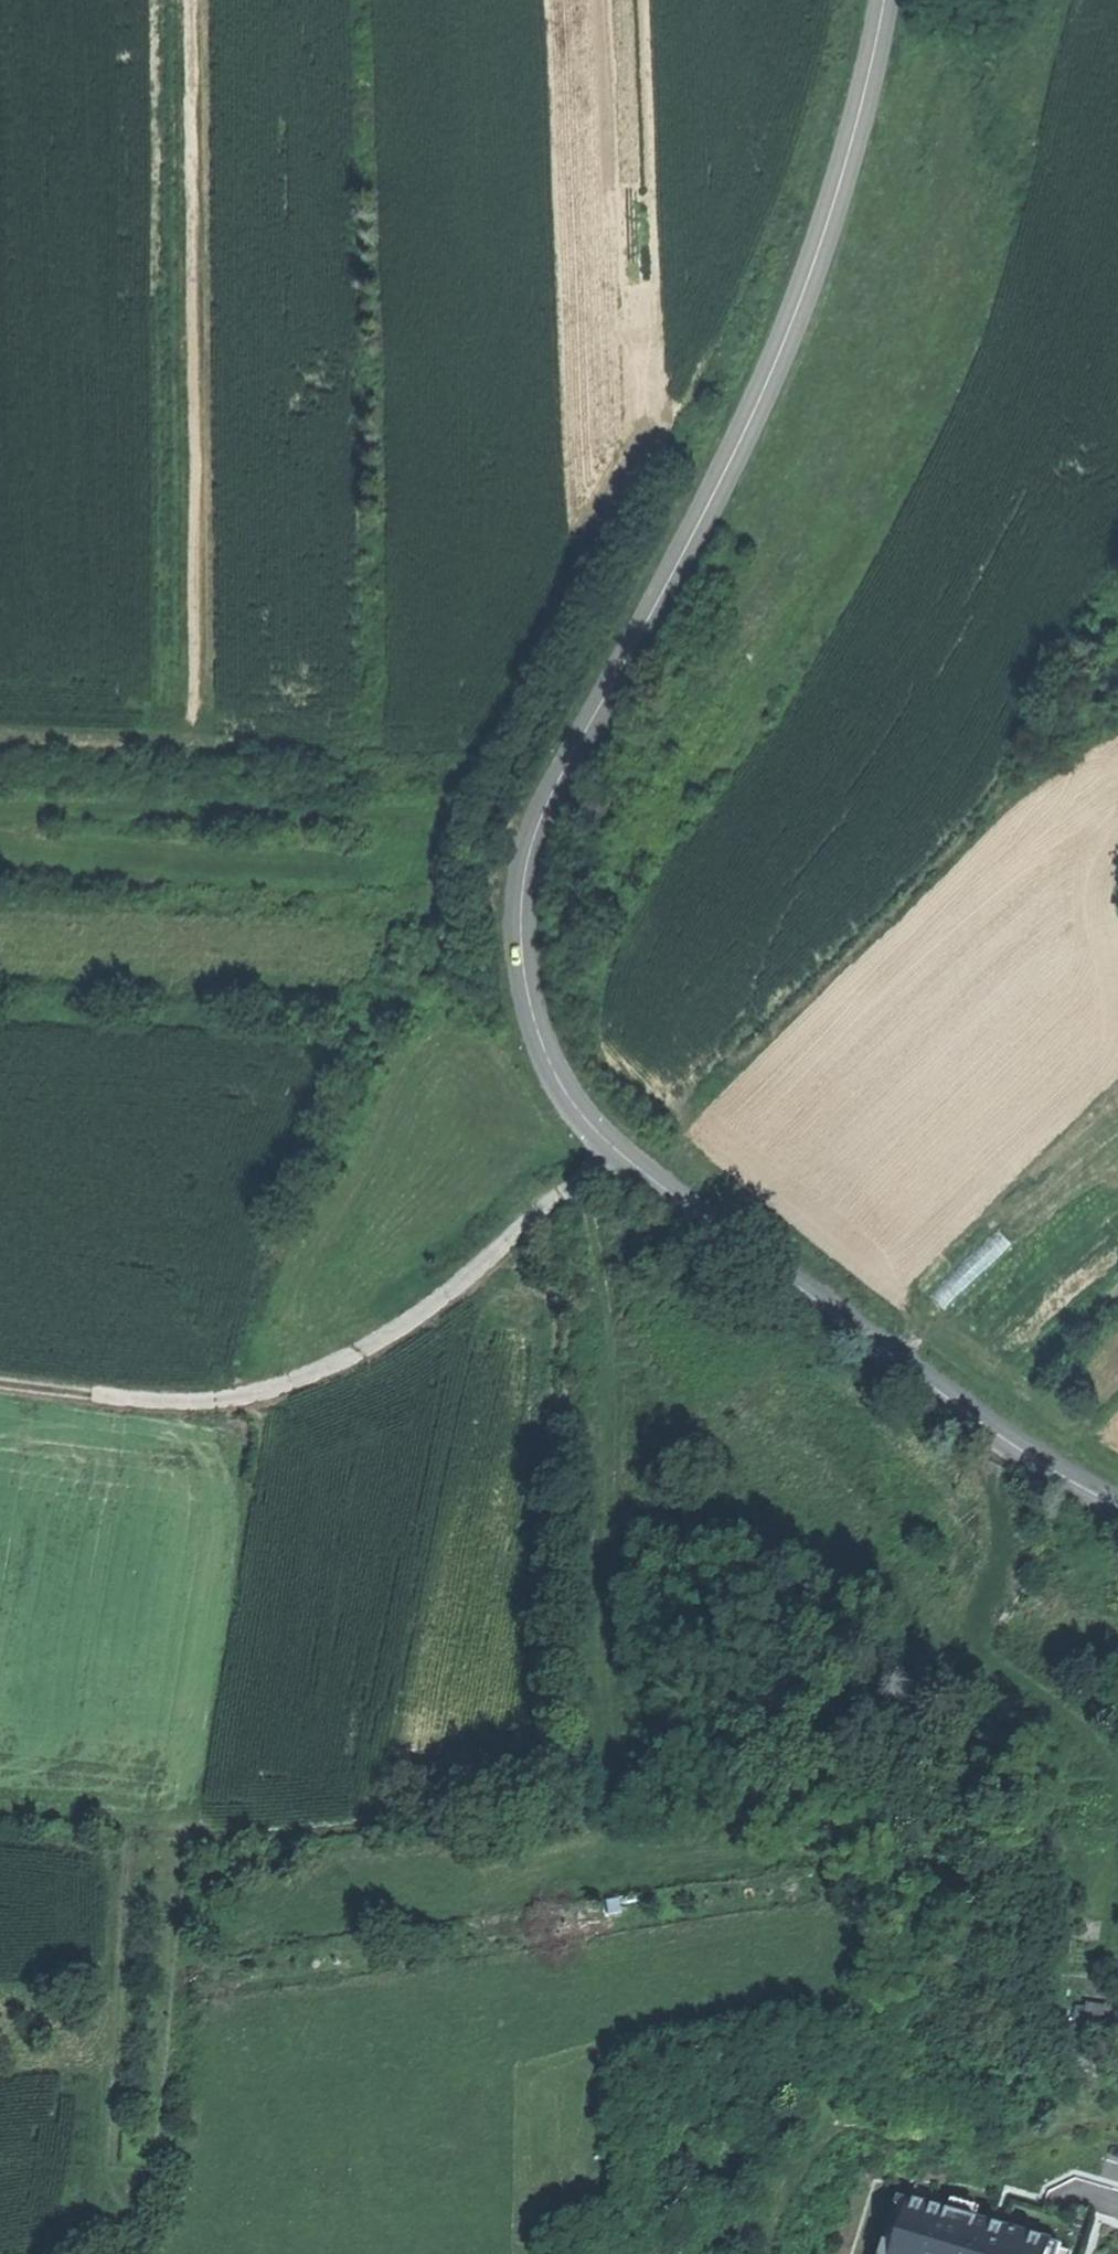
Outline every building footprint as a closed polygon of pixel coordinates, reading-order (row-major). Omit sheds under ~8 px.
[(1062,2247),(1027,2236),(991,2225),(990,2227),(976,2223),(977,2220),(898,2196),(879,2253),(1060,2253),(1062,2247)]
